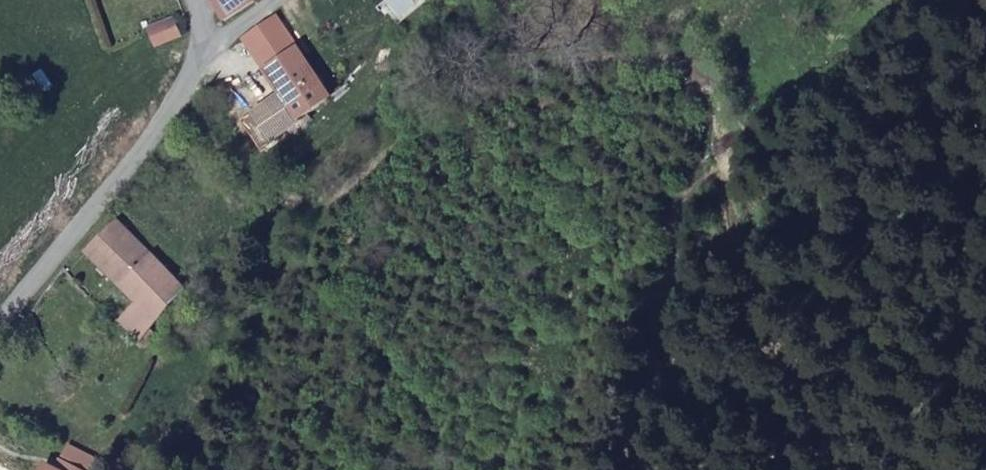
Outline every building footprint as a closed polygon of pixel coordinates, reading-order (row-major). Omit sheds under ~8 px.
[(232,19),(258,0),(222,0),(232,19)] [(276,111),(290,130),(335,97),(275,14),(243,38),(280,88),(266,98),(276,111)] [(181,37),(173,18),(149,27),(156,47),(181,37)] [(266,98),(257,105),(266,118),(276,111),(266,98)] [(139,305),(118,326),(141,349),(147,342),(155,351),(181,323),(162,307),(181,287),(114,219),(86,247),(139,305)] [(69,444),(57,468),(45,462),(41,469),(107,469),(111,463),(69,444)]
